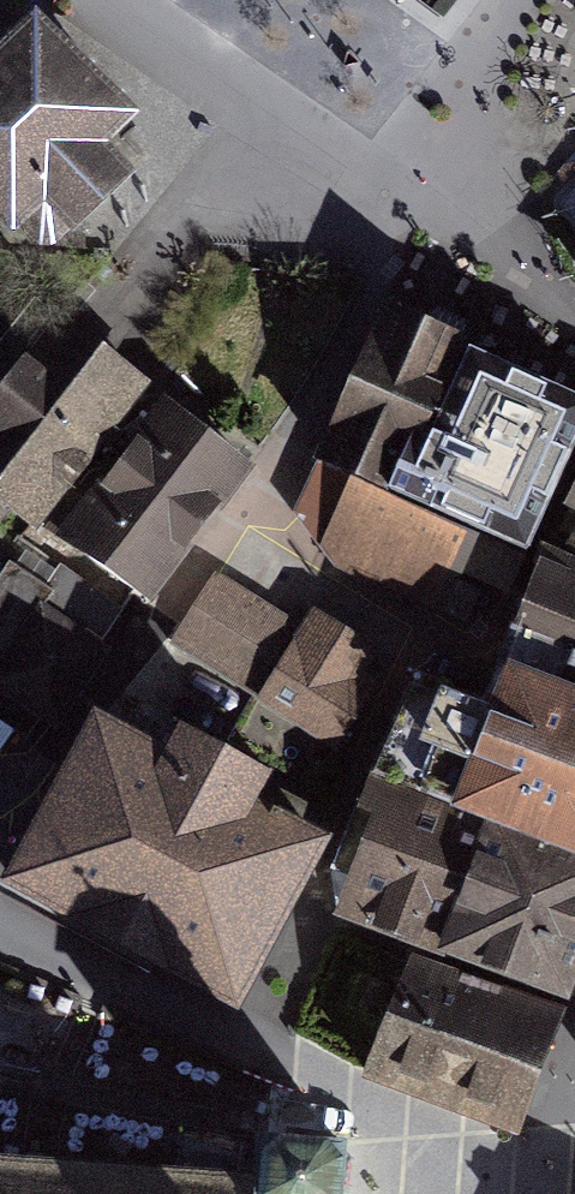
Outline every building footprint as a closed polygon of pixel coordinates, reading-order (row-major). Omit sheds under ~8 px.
[(8,259),(42,228),(66,253),(128,193),(115,179),(104,168),(139,135),(38,29),(0,65),(0,250),(8,259)] [(466,331),(394,300),(324,458),(395,490),(466,331)] [(150,386),(100,344),(61,310),(0,381),(0,506),(28,530),(150,386)] [(466,366),(413,489),(533,541),(574,444),(574,413),(466,366)] [(212,437),(172,403),(56,538),(137,606),(252,471),(212,437)] [(558,527),(574,536),(574,495),(558,527)] [(549,551),(501,668),(574,699),(574,562),(549,551)] [(122,610),(64,571),(52,590),(9,561),(0,574),(0,684),(53,719),(99,650),(79,636),(85,627),(103,639),(122,610)] [(291,625),(223,574),(169,647),(238,698),(291,625)] [(317,640),(271,699),(328,743),(374,684),(317,640)] [(380,776),(574,849),(574,699),(501,668),(483,698),(414,672),(370,772),(380,776)] [(101,725),(14,879),(234,998),(318,843),(312,840),(327,815),(177,733),(163,759),(101,725)] [(380,776),(368,805),(357,801),(332,868),(359,880),(346,911),(565,996),(574,969),(574,849),(380,776)] [(412,962),(367,1069),(437,1099),(516,1127),(558,1013),(412,962)] [(255,1180),(0,1162),(0,1193),(339,1193),(342,1144),(258,1139),(255,1180)]
